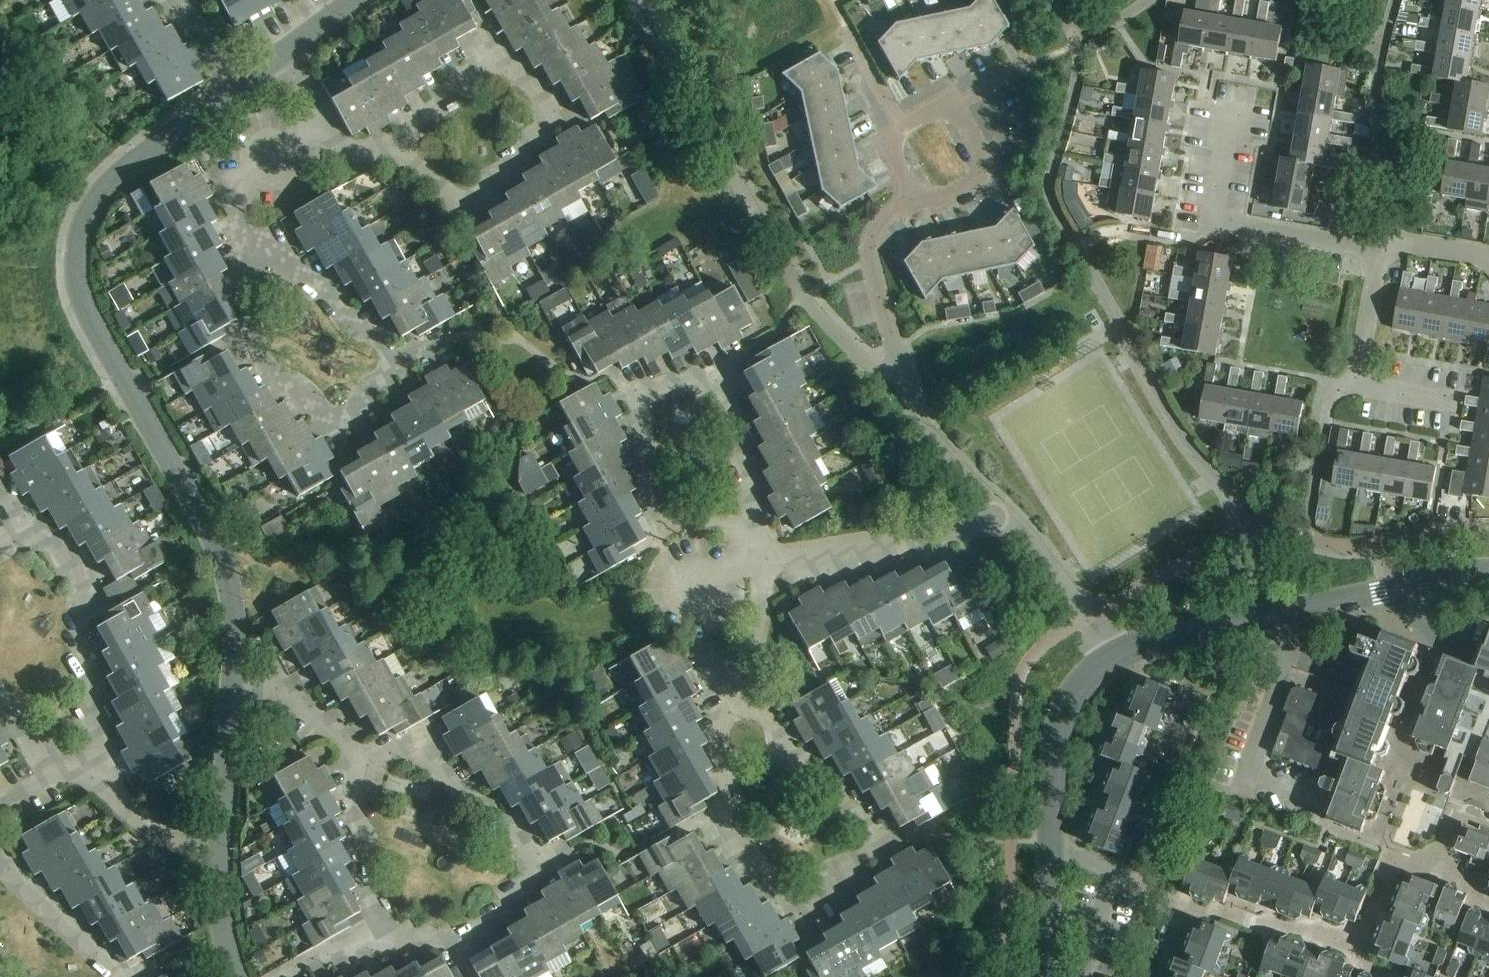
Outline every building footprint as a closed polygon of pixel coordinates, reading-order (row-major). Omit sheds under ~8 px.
[(80,15),(102,2),(100,0),(62,0),(73,19),(80,15)] [(99,32),(120,19),(113,5),(122,0),(100,0),(102,2),(80,15),(92,36),(99,32)] [(111,53),(118,49),(117,48),(139,36),(131,22),(145,14),(137,0),(122,0),(113,5),(120,19),(99,32),(111,53)] [(235,29),(270,9),(265,0),(253,0),(248,3),(247,0),(219,0),(235,29)] [(270,9),(285,0),(265,0),(270,9)] [(420,15),(433,36),(446,28),(454,42),(455,42),(476,30),(468,17),(464,10),(450,18),(440,0),(430,0),(416,8),(420,15)] [(450,18),(464,10),(468,17),(475,13),(468,0),(440,0),(450,18)] [(591,122),(605,114),(609,121),(644,101),(632,79),(625,83),(613,62),(606,66),(594,45),(587,49),(576,28),(569,32),(557,11),(550,15),(542,0),(485,0),(499,25),(504,33),(516,54),(522,50),(534,71),(541,67),(553,88),(560,84),(572,105),(579,101),(591,122)] [(968,9),(990,48),(991,47),(990,46),(998,42),(997,39),(1006,29),(1006,30),(1008,29),(991,0),(977,0),(969,9),(969,8),(968,9)] [(1209,17),(1204,50),(1228,54),(1234,21),(1233,21),(1218,19),(1222,0),(1212,0),(1209,17)] [(1233,21),(1234,21),(1228,54),(1252,58),(1258,25),(1256,25),(1242,23),(1246,0),(1237,0),(1233,21)] [(1446,7),(1480,13),(1482,0),(1448,0),(1446,7)] [(1261,2),(1256,25),(1258,25),(1252,58),(1276,63),(1282,30),(1265,27),(1270,4),(1261,2)] [(1419,28),(1442,32),(1442,31),(1475,37),(1480,13),(1446,7),(1444,23),(1421,19),(1419,28)] [(944,13),(943,14),(965,53),(966,53),(966,52),(979,49),(981,52),(989,47),(989,48),(990,48),(968,9),(967,9),(968,10),(945,15),(944,13)] [(123,74),(136,66),(136,65),(158,53),(150,39),(164,31),(152,10),(145,14),(131,22),(139,36),(117,48),(118,49),(111,53),(123,74)] [(1209,17),(1186,13),(1181,42),(1177,42),(1172,68),(1181,69),(1185,46),(1204,50),(1209,17)] [(965,53),(943,14),(943,15),(920,20),(919,19),(941,58),(942,58),(941,57),(955,54),(956,57),(964,52),(965,54),(965,53)] [(399,27),(403,34),(403,33),(416,55),(430,47),(438,61),(459,49),(455,42),(454,42),(446,28),(433,36),(420,15),(399,27)] [(895,24),(894,25),(916,64),(917,63),(930,60),(932,62),(940,58),(940,59),(941,58),(919,19),(918,19),(918,20),(895,25),(895,24)] [(499,25),(492,29),(497,37),(504,33),(499,25)] [(894,25),(894,26),(878,43),(878,42),(876,43),(898,82),(900,81),(899,80),(907,76),(906,73),(915,63),(916,64),(894,25)] [(148,87),(155,83),(155,82),(177,70),(169,56),(183,48),(171,27),(164,31),(150,39),(158,53),(136,65),(136,66),(148,87)] [(1415,51),(1438,56),(1438,55),(1471,60),(1475,37),(1442,31),(1442,32),(1440,47),(1417,43),(1415,51)] [(1096,40),(1100,49),(1121,39),(1116,32),(1104,37),(1096,40)] [(382,45),(386,52),(387,52),(399,74),(413,66),(421,80),(442,68),(438,61),(430,47),(416,55),(403,33),(403,34),(382,45)] [(155,82),(155,83),(167,104),(203,84),(183,48),(169,56),(177,70),(155,82)] [(1307,71),(1304,91),(1337,97),(1337,98),(1345,99),(1349,74),(1331,70),(1333,56),(1314,53),(1314,54),(1298,51),(1296,60),(1286,59),(1284,67),(1307,71)] [(365,64),(369,71),(370,71),(382,92),(396,84),(404,98),(425,87),(421,80),(413,66),(399,74),(387,52),(386,52),(365,64)] [(799,94),(838,72),(837,72),(832,64),(829,65),(820,56),(819,54),(780,76),(781,78),(782,77),(799,93),(798,94),(799,94)] [(1411,75),(1457,83),(1458,83),(1467,84),(1471,60),(1438,55),(1438,56),(1435,70),(1413,66),(1411,75)] [(348,83),(352,90),(353,89),(365,111),(379,103),(387,118),(408,105),(404,98),(396,84),(382,92),(370,71),(369,71),(348,83)] [(838,72),(799,94),(799,95),(800,95),(805,118),(804,118),(804,119),(843,97),(843,96),(842,96),(839,83),(842,81),(837,74),(838,73),(838,72)] [(1116,94),(1139,98),(1139,96),(1172,102),(1177,78),(1144,72),(1141,89),(1118,85),(1116,94)] [(1453,108),(1453,107),(1486,113),(1488,97),(1488,88),(1467,84),(1458,83),(1457,83),(1455,99),(1432,95),(1430,104),(1453,108)] [(353,89),(352,90),(331,102),(352,137),(387,118),(379,103),(365,111),(353,89)] [(1304,91),(1300,115),(1333,121),(1332,122),(1355,126),(1357,117),(1334,113),(1337,98),(1337,97),(1304,91)] [(1112,117),(1135,121),(1135,120),(1168,126),(1172,102),(1139,96),(1139,98),(1137,112),(1114,108),(1112,117)] [(847,121),(845,107),(847,106),(843,98),(844,97),(843,97),(804,119),(804,120),(805,119),(810,142),(809,143),(849,121),(848,121),(847,121)] [(762,98),(750,100),(752,112),(764,110),(762,98)] [(1453,107),(1453,108),(1450,122),(1428,118),(1426,127),(1482,137),(1486,113),(1453,107)] [(1300,115),(1296,138),(1329,144),(1328,145),(1351,149),(1353,140),(1330,136),(1332,122),(1333,121),(1300,115)] [(1108,141),(1131,145),(1131,144),(1164,149),(1168,126),(1135,120),(1135,121),(1132,136),(1110,132),(1108,141)] [(814,168),(854,146),(853,145),(853,146),(850,132),(852,131),(848,123),(849,122),(849,121),(809,143),(810,144),(815,167),(814,167),(814,168)] [(775,135),(773,124),(761,125),(763,137),(775,135)] [(595,127),(559,147),(567,161),(581,153),(594,175),(615,163),(595,127)] [(775,135),(763,137),(765,149),(777,147),(775,135)] [(1296,138),(1291,162),(1315,166),(1315,167),(1347,173),(1349,164),(1326,160),(1328,145),(1329,144),(1296,138)] [(1442,196),(1467,201),(1473,168),(1469,167),(1454,164),(1458,142),(1449,140),(1445,163),(1434,161),(1429,192),(1443,194),(1442,196)] [(1116,167),(1127,169),(1127,167),(1160,173),(1164,149),(1131,144),(1131,145),(1128,159),(1105,155),(1104,164),(1116,167)] [(1467,201),(1465,211),(1488,215),(1488,214),(1488,171),(1478,169),(1482,146),(1473,144),(1469,167),(1473,168),(1467,201)] [(858,170),(855,157),(858,155),(853,147),(854,147),(854,146),(814,168),(815,169),(815,168),(820,191),(820,192),(859,171),(859,170),(858,170)] [(538,159),(542,166),(543,166),(551,180),(564,172),(577,194),(577,193),(598,182),(594,175),(581,153),(567,161),(559,147),(538,159)] [(1282,160),(1278,185),(1311,191),(1310,191),(1319,193),(1333,195),(1335,186),(1312,182),(1315,167),(1315,166),(1291,162),(1282,160)] [(778,161),(768,167),(774,178),(784,172),(778,161)] [(142,190),(154,211),(161,207),(183,195),(191,209),(205,201),(201,194),(193,180),(185,166),(142,190)] [(521,178),(525,185),(526,185),(534,199),(547,191),(560,212),(561,212),(581,200),(577,193),(577,194),(564,172),(551,180),(543,166),(542,166),(521,178)] [(1072,184),(1076,170),(1061,166),(1058,180),(1072,184)] [(1100,188),(1114,191),(1122,192),(1123,191),(1156,197),(1160,173),(1127,167),(1127,169),(1116,167),(1113,181),(1101,179),(1100,188)] [(869,181),(859,172),(859,171),(820,192),(821,193),(838,209),(838,211),(877,189),(876,187),(876,188),(871,179),(869,181)] [(504,197),(508,204),(508,203),(517,217),(531,209),(543,231),(544,231),(564,219),(561,212),(560,212),(547,191),(534,199),(526,185),(525,185),(504,197)] [(1311,191),(1278,185),(1273,209),(1315,216),(1316,212),(1319,209),(1320,202),(1318,198),(1319,193),(1310,191),(1311,191)] [(653,188),(640,195),(646,205),(659,198),(653,188)] [(1122,192),(1114,191),(1114,195),(1110,198),(1109,206),(1111,210),(1110,214),(1114,214),(1114,215),(1151,221),(1156,197),(1123,191),(1122,192)] [(796,193),(785,199),(791,209),(801,203),(796,193)] [(294,215),(314,250),(328,242),(320,228),(342,216),(341,215),(330,194),(294,215)] [(154,211),(166,232),(188,220),(196,234),(210,226),(217,222),(205,201),(191,209),(183,195),(161,207),(154,211)] [(487,215),(491,222),(492,222),(500,236),(514,228),(526,250),(527,250),(547,238),(544,231),(543,231),(531,209),(517,217),(508,203),(508,204),(487,215)] [(801,203),(791,209),(797,220),(807,214),(801,203)] [(1071,213),(1079,227),(1092,219),(1084,205),(1071,213)] [(1017,220),(1012,210),(1010,210),(1010,211),(1002,215),(1004,218),(995,228),(994,227),(994,228),(1016,267),(1016,266),(1032,249),(1034,248),(1029,240),(1017,220)] [(326,271),(333,267),(347,259),(339,245),(361,233),(360,232),(348,211),(341,215),(342,216),(320,228),(328,242),(314,250),(326,271)] [(1027,214),(1017,220),(1029,240),(1039,235),(1027,214)] [(159,236),(171,257),(193,245),(201,259),(215,251),(222,247),(210,226),(196,234),(188,220),(166,232),(159,236)] [(492,222),(491,222),(470,234),(478,248),(472,252),(492,288),(514,276),(510,269),(531,257),(527,250),(526,250),(514,228),(500,236),(492,222)] [(345,288),(352,284),(351,284),(365,276),(358,262),(379,250),(379,249),(367,228),(360,232),(361,233),(339,245),(347,259),(333,267),(345,288)] [(970,233),(969,233),(991,272),(992,272),(992,271),(1014,266),(1015,267),(1016,267),(994,228),(993,228),(993,229),(970,234),(970,233)] [(1463,230),(1462,239),(1471,240),(1472,232),(1463,230)] [(991,272),(969,233),(968,233),(969,234),(955,237),(954,234),(946,239),(945,238),(944,238),(967,278),(967,277),(967,276),(990,272),(991,273),(991,272)] [(967,278),(944,238),(944,239),(930,242),(929,240),(921,244),(921,243),(920,244),(942,283),(943,282),(942,282),(965,277),(966,278),(967,278)] [(677,240),(656,251),(660,258),(681,246),(677,240)] [(307,254),(314,250),(310,243),(303,247),(307,254)] [(903,261),(902,262),(924,301),(925,300),(941,282),(941,283),(942,283),(920,244),(919,244),(920,245),(904,262),(903,261)] [(1173,276),(1196,280),(1196,279),(1229,285),(1234,260),(1236,261),(1238,248),(1218,244),(1216,257),(1201,255),(1198,271),(1175,267),(1173,276)] [(164,261),(176,282),(198,270),(206,283),(220,275),(220,276),(227,272),(215,251),(201,259),(193,245),(171,257),(164,261)] [(364,305),(370,301),(384,293),(376,279),(398,266),(386,245),(379,249),(379,250),(358,262),(365,276),(351,284),(352,284),(364,305)] [(98,250),(102,257),(104,261),(112,257),(107,246),(98,250)] [(636,262),(640,269),(647,265),(643,258),(636,262)] [(382,322),(389,318),(403,310),(395,296),(417,284),(417,283),(405,262),(398,266),(376,279),(384,293),(370,301),(382,322)] [(169,285),(181,306),(203,294),(210,308),(225,301),(232,297),(220,276),(220,275),(206,283),(198,270),(176,282),(169,285)] [(1318,283),(1339,286),(1341,275),(1320,271),(1318,283)] [(1394,330),(1419,335),(1426,295),(1409,292),(1411,283),(1412,283),(1414,275),(1404,273),(1394,330)] [(760,297),(750,277),(737,284),(748,304),(760,297)] [(1419,335),(1444,339),(1451,299),(1434,296),(1436,287),(1437,288),(1438,279),(1429,278),(1426,295),(1419,335)] [(389,318),(401,339),(415,331),(414,331),(422,327),(414,313),(436,300),(424,279),(417,283),(417,284),(395,296),(403,310),(389,318)] [(1169,300),(1192,304),(1192,303),(1225,309),(1229,285),(1196,279),(1196,280),(1193,295),(1171,291),(1169,300)] [(1444,339),(1469,344),(1475,304),(1459,301),(1460,292),(1462,292),(1463,284),(1454,282),(1451,299),(1444,339)] [(1028,289),(1034,299),(1044,293),(1038,283),(1028,289)] [(732,288),(711,300),(723,322),(709,330),(717,344),(752,324),(732,288)] [(128,308),(118,289),(108,294),(119,313),(128,308)] [(1018,295),(1023,305),(1034,299),(1028,289),(1018,295)] [(566,290),(557,295),(562,305),(571,300),(566,290)] [(707,293),(686,305),(698,327),(684,335),(692,349),(696,356),(717,344),(709,330),(723,322),(711,300),(707,293)] [(166,314),(178,335),(185,331),(186,332),(207,319),(215,333),(222,329),(223,330),(236,322),(225,301),(210,308),(203,294),(181,306),(166,314)] [(683,298),(662,310),(661,310),(673,332),(660,340),(667,353),(667,354),(671,361),(692,349),(684,335),(698,327),(686,305),(683,298)] [(448,322),(436,300),(414,313),(422,327),(414,331),(415,331),(419,338),(448,322)] [(981,304),(984,316),(995,314),(993,302),(981,304)] [(658,303),(637,315),(636,315),(649,337),(635,344),(643,358),(642,359),(646,366),(667,354),(667,353),(660,340),(673,332),(661,310),(662,310),(658,303)] [(1165,324),(1188,328),(1188,326),(1221,332),(1225,309),(1192,303),(1192,304),(1189,319),(1167,314),(1165,324)] [(1469,344),(1488,347),(1488,306),(1475,304),(1469,344)] [(956,308),(959,320),(970,318),(968,306),(956,308)] [(633,308),(612,320),(624,342),(610,349),(618,364),(621,371),(642,359),(643,358),(635,344),(649,337),(636,315),(637,315),(633,308)] [(945,311),(947,322),(959,320),(956,308),(945,311)] [(130,328),(121,312),(114,316),(123,332),(130,328)] [(589,361),(589,362),(597,376),(618,364),(610,349),(624,342),(612,320),(608,313),(587,325),(599,346),(585,354),(589,361)] [(582,366),(589,362),(589,361),(585,354),(599,346),(587,325),(583,317),(561,330),(582,366)] [(185,331),(178,335),(191,357),(226,337),(223,330),(222,329),(215,333),(207,319),(186,332),(185,331)] [(1188,326),(1188,328),(1185,342),(1162,338),(1161,347),(1216,357),(1221,332),(1188,326)] [(753,359),(757,366),(757,367),(763,363),(771,377),(794,365),(801,361),(788,339),(753,359)] [(146,354),(142,346),(133,351),(138,359),(145,355),(146,354)] [(162,359),(156,349),(146,354),(145,355),(151,366),(162,359)] [(192,393),(204,414),(211,410),(211,409),(233,397),(225,383),(239,375),(239,374),(227,353),(213,361),(213,362),(206,366),(214,380),(192,392),(192,393)] [(185,397),(192,393),(192,392),(214,380),(206,366),(213,362),(213,361),(209,354),(173,375),(185,397)] [(1177,358),(1158,369),(1165,381),(1184,370),(1177,358)] [(743,374),(755,395),(755,396),(768,389),(776,402),(799,390),(806,386),(794,365),(771,377),(763,363),(757,367),(757,366),(743,374)] [(1201,421),(1226,425),(1231,392),(1228,392),(1213,389),(1217,366),(1208,364),(1203,391),(1206,391),(1201,421)] [(464,366),(429,386),(437,400),(451,392),(463,414),(463,413),(484,402),(464,366)] [(1226,425),(1249,429),(1255,396),(1251,396),(1237,393),(1241,370),(1232,369),(1228,392),(1231,392),(1226,425)] [(216,434),(230,426),(252,414),(244,400),(258,392),(258,391),(246,370),(239,374),(239,375),(225,383),(233,397),(211,409),(211,410),(204,414),(216,434)] [(1249,429),(1273,434),(1279,401),(1275,400),(1260,397),(1264,374),(1255,373),(1251,396),(1255,396),(1249,429)] [(1279,401),(1273,434),(1297,438),(1303,405),(1284,402),(1288,379),(1279,377),(1275,400),(1279,401)] [(1479,409),(1480,405),(1488,407),(1488,380),(1485,379),(1481,400),(1466,398),(1465,407),(1479,409)] [(162,390),(169,386),(166,380),(159,385),(162,390)] [(558,405),(570,426),(570,427),(592,415),(599,428),(614,421),(594,385),(558,405)] [(408,398),(411,405),(412,405),(420,419),(434,411),(446,433),(447,432),(467,421),(463,413),(463,414),(451,392),(437,400),(429,386),(408,398)] [(230,426),(242,447),(249,443),(271,431),(263,417),(276,409),(276,408),(264,387),(258,391),(258,392),(244,400),(252,414),(230,426)] [(760,420),(759,420),(760,421),(773,414),(781,427),(803,415),(804,415),(811,411),(799,390),(776,402),(768,389),(755,396),(755,395),(748,399),(760,420)] [(838,395),(849,416),(856,412),(845,391),(838,395)] [(254,468),(268,460),(267,460),(289,447),(281,434),(295,426),(295,425),(283,404),(276,408),(276,409),(263,417),(271,431),(249,443),(242,447),(254,468)] [(390,417),(394,424),(395,424),(403,438),(416,430),(429,451),(450,439),(447,432),(446,433),(434,411),(420,419),(412,405),(411,405),(390,417)] [(1475,434),(1476,430),(1488,432),(1488,407),(1480,405),(1479,409),(1477,425),(1462,422),(1460,432),(1475,434)] [(758,434),(764,445),(765,446),(778,438),(786,452),(808,439),(808,440),(815,436),(804,415),(803,415),(781,427),(773,414),(760,421),(759,420),(753,424),(758,434)] [(563,430),(575,451),(597,439),(604,453),(618,446),(619,446),(626,442),(614,421),(599,428),(592,415),(570,427),(570,426),(563,430)] [(107,420),(99,425),(103,432),(111,426),(107,420)] [(495,423),(493,430),(496,436),(503,432),(507,430),(501,420),(495,423)] [(279,481),(286,477),(308,464),(300,451),(314,443),(302,421),(295,425),(295,426),(281,434),(289,447),(267,460),(268,460),(279,481)] [(374,436),(377,443),(378,443),(386,456),(400,449),(412,470),(413,470),(433,458),(429,451),(416,430),(403,438),(395,424),(394,424),(374,436)] [(753,424),(746,428),(751,438),(758,434),(753,424)] [(1334,486),(1358,491),(1364,458),(1360,457),(1346,454),(1350,431),(1341,430),(1336,456),(1339,457),(1334,486)] [(1471,459),(1471,455),(1488,458),(1488,432),(1476,430),(1475,434),(1472,450),(1458,447),(1456,456),(1471,459)] [(94,438),(99,446),(109,440),(105,432),(94,438)] [(868,434),(863,437),(866,443),(871,440),(868,434)] [(1358,491),(1382,495),(1388,462),(1384,461),(1369,459),(1373,436),(1364,434),(1360,457),(1364,458),(1358,491)] [(9,458),(29,493),(43,486),(35,472),(57,459),(45,438),(9,458)] [(757,449),(769,470),(770,470),(783,463),(790,477),(813,464),(820,461),(808,440),(808,439),(786,452),(778,438),(765,446),(764,445),(757,449)] [(1382,495),(1405,499),(1411,466),(1407,465),(1393,463),(1397,440),(1388,438),(1384,461),(1388,462),(1382,495)] [(314,443),(318,449),(325,445),(321,439),(314,443)] [(568,455),(580,476),(602,464),(609,478),(623,470),(624,471),(631,467),(619,446),(618,446),(604,453),(597,439),(575,451),(568,455)] [(286,477),(298,498),(334,478),(318,449),(314,443),(300,451),(308,464),(286,477)] [(357,455),(361,462),(369,475),(383,468),(395,489),(396,489),(416,477),(413,470),(412,470),(400,449),(386,456),(378,443),(377,443),(357,455)] [(1411,466),(1405,499),(1430,503),(1436,471),(1416,467),(1421,444),(1411,443),(1407,465),(1411,466)] [(125,456),(133,451),(130,446),(122,450),(125,456)] [(41,515),(48,511),(48,510),(62,503),(54,489),(76,476),(83,472),(71,451),(57,459),(35,472),(43,486),(29,493),(41,515)] [(1222,452),(1220,463),(1242,467),(1244,456),(1222,452)] [(518,483),(540,470),(531,454),(521,460),(518,483)] [(1471,459),(1468,475),(1453,472),(1449,497),(1464,500),(1465,495),(1475,497),(1488,499),(1488,458),(1471,455),(1471,459)] [(876,459),(863,466),(874,487),(888,479),(876,459)] [(762,474),(775,496),(788,488),(795,501),(818,489),(825,485),(821,479),(828,475),(820,461),(813,464),(790,477),(783,463),(770,470),(769,470),(762,474)] [(340,474),(347,488),(348,487),(352,494),(366,486),(378,508),(378,507),(399,496),(396,489),(395,489),(383,468),(369,475),(361,462),(340,474)] [(573,480),(584,500),(585,501),(606,489),(614,503),(629,495),(635,492),(624,471),(623,470),(609,478),(602,464),(580,476),(573,480)] [(60,532),(67,528),(67,527),(80,520),(73,506),(95,493),(94,493),(101,489),(90,468),(83,472),(76,476),(54,489),(62,503),(48,510),(48,511),(60,532)] [(540,470),(518,483),(526,497),(548,484),(540,470)] [(154,486),(142,493),(146,499),(157,492),(154,486)] [(348,487),(347,488),(340,492),(360,527),(383,515),(378,507),(378,508),(366,486),(352,494),(348,487)] [(788,488),(775,496),(794,530),(830,510),(818,489),(795,501),(788,488)] [(79,549),(86,545),(85,544),(99,536),(92,522),(113,510),(101,489),(94,493),(95,493),(73,506),(80,520),(67,527),(67,528),(79,549)] [(577,504),(589,525),(589,526),(611,514),(619,528),(633,520),(634,520),(641,516),(629,495),(614,503),(606,489),(585,501),(584,500),(577,504)] [(1330,498),(1321,497),(1316,522),(1328,523),(1330,511),(1328,510),(1330,498)] [(97,566),(104,562),(104,561),(118,554),(111,540),(132,527),(132,526),(120,506),(113,510),(92,522),(99,536),(85,544),(86,545),(97,566)] [(241,521),(246,530),(261,522),(256,512),(241,521)] [(582,529),(594,550),(594,551),(616,539),(624,553),(631,549),(645,541),(634,520),(633,520),(619,528),(611,514),(589,526),(589,525),(582,529)] [(261,529),(269,543),(289,531),(281,517),(261,529)] [(104,561),(104,562),(116,583),(130,575),(130,574),(137,570),(129,556),(151,544),(151,543),(139,523),(132,526),(132,527),(111,540),(118,554),(104,561)] [(1376,529),(1353,525),(1351,538),(1375,536),(1376,529)] [(594,551),(594,550),(587,554),(599,576),(635,556),(631,549),(624,553),(616,539),(594,551)] [(158,540),(151,543),(151,544),(129,556),(137,570),(130,574),(130,575),(134,582),(170,561),(158,540)] [(194,556),(191,550),(178,557),(181,563),(194,556)] [(943,564),(922,576),(922,577),(930,592),(916,599),(928,620),(928,621),(932,628),(952,616),(953,616),(941,595),(955,587),(950,579),(951,578),(943,564)] [(919,569),(898,581),(897,581),(906,596),(891,605),(903,625),(903,626),(907,633),(928,621),(928,620),(916,599),(930,592),(922,577),(922,576),(919,569)] [(894,574),(873,586),(872,586),(880,601),(867,609),(879,630),(878,630),(882,637),(886,645),(907,633),(903,626),(903,625),(891,605),(906,596),(897,581),(898,581),(894,574)] [(958,574),(951,578),(950,579),(955,587),(941,595),(953,616),(952,616),(956,623),(978,610),(958,574)] [(869,579),(848,591),(847,591),(855,606),(842,614),(854,635),(853,635),(861,649),(882,637),(878,630),(879,630),(867,609),(880,601),(872,586),(873,586),(869,579)] [(844,584),(822,596),(831,611),(817,618),(829,640),(833,647),(853,635),(854,635),(842,614),(855,606),(847,591),(848,591),(844,584)] [(271,613),(291,648),(305,641),(297,627),(319,614),(326,610),(314,589),(271,613)] [(107,614),(111,621),(111,622),(118,618),(126,632),(148,620),(155,616),(142,594),(107,614)] [(831,611),(822,596),(787,616),(807,652),(829,640),(817,618),(831,611)] [(303,670),(310,666),(310,665),(324,658),(316,644),(338,631),(326,610),(319,614),(297,627),(305,641),(291,648),(303,670)] [(97,629),(108,650),(109,651),(123,643),(131,657),(152,644),(153,645),(160,641),(148,620),(126,632),(118,618),(111,622),(111,621),(97,629)] [(322,687),(329,683),(329,682),(343,675),(335,661),(357,648),(356,648),(345,627),(338,631),(316,644),(324,658),(310,665),(310,666),(322,687)] [(1292,736),(1283,758),(1307,767),(1321,773),(1338,779),(1343,781),(1342,785),(1327,779),(1322,781),(1320,786),(1322,791),(1333,795),(1328,808),(1332,810),(1328,822),(1362,835),(1367,823),(1371,824),(1376,821),(1378,817),(1370,814),(1377,795),(1385,798),(1387,793),(1384,787),(1381,786),(1386,773),(1377,770),(1381,759),(1387,756),(1390,748),(1387,742),(1384,740),(1393,717),(1396,718),(1402,716),(1405,708),(1402,702),(1399,700),(1402,692),(1403,688),(1408,676),(1411,678),(1417,675),(1420,667),(1418,661),(1414,660),(1419,647),(1406,642),(1384,634),(1380,646),(1372,642),(1361,639),(1357,640),(1352,652),(1354,657),(1369,662),(1366,669),(1365,671),(1354,702),(1351,709),(1298,689),(1292,691),(1284,713),(1289,715),(1282,733),(1292,736)] [(629,660),(640,681),(641,681),(662,669),(670,682),(684,674),(664,640),(629,660)] [(1009,651),(1003,640),(985,650),(992,661),(1009,651)] [(1486,649),(1481,647),(1477,658),(1474,668),(1442,656),(1439,663),(1434,678),(1439,680),(1436,688),(1434,687),(1429,689),(1423,705),(1425,710),(1428,711),(1425,719),(1419,717),(1411,738),(1417,741),(1416,744),(1419,752),(1432,757),(1434,754),(1445,758),(1445,760),(1448,761),(1447,764),(1448,764),(1454,767),(1459,769),(1472,774),(1473,771),(1476,770),(1470,784),(1488,791),(1488,641),(1486,649)] [(101,654),(113,675),(114,676),(128,668),(136,682),(157,669),(158,670),(165,666),(153,645),(152,644),(131,657),(123,643),(109,651),(108,650),(101,654)] [(341,704),(348,700),(348,699),(362,692),(354,678),(376,665),(375,665),(363,644),(356,648),(357,648),(335,661),(343,675),(329,682),(329,683),(341,704)] [(360,721),(367,717),(366,716),(380,709),(372,695),(394,682),(382,661),(375,665),(376,665),(354,678),(362,692),(348,699),(348,700),(360,721)] [(106,679),(118,700),(119,701),(133,693),(140,707),(162,694),(163,695),(169,691),(158,670),(157,669),(136,682),(128,668),(114,676),(113,675),(106,679)] [(633,685),(645,706),(667,694),(675,708),(689,699),(689,700),(696,696),(684,674),(670,682),(662,669),(641,681),(640,681),(633,685)] [(366,716),(367,717),(378,738),(392,730),(392,729),(399,726),(391,712),(413,699),(401,678),(394,682),(372,695),(380,709),(366,716)] [(1131,696),(1134,700),(1166,711),(1170,701),(1172,702),(1176,700),(1178,693),(1144,680),(1141,689),(1138,687),(1134,690),(1131,696)] [(792,705),(812,740),(826,733),(818,719),(840,706),(847,702),(835,681),(792,705)] [(111,704),(123,725),(138,717),(145,731),(167,719),(174,715),(163,695),(162,694),(140,707),(133,693),(119,701),(118,700),(111,704)] [(516,694),(506,700),(510,707),(520,701),(516,694)] [(639,709),(650,730),(650,731),(672,718),(680,732),(694,724),(701,720),(689,700),(689,699),(675,708),(667,694),(645,706),(639,709)] [(420,695),(413,699),(391,712),(399,726),(392,729),(392,730),(396,737),(432,717),(420,695)] [(559,698),(544,706),(549,714),(564,706),(559,698)] [(442,719),(462,755),(476,747),(468,733),(489,721),(488,720),(477,699),(442,719)] [(1132,713),(1129,720),(1129,721),(1148,728),(1148,729),(1163,735),(1166,727),(1164,724),(1161,723),(1166,711),(1134,700),(1129,701),(1127,707),(1129,712),(1132,713)] [(824,762),(831,758),(831,757),(845,749),(837,736),(859,723),(858,723),(847,702),(840,706),(818,719),(826,733),(812,740),(824,762)] [(1188,713),(1186,719),(1200,724),(1203,716),(1192,712),(1188,713)] [(474,776),(481,772),(480,772),(494,764),(487,750),(508,738),(507,737),(495,716),(488,720),(489,721),(468,733),(476,747),(462,755),(474,776)] [(1115,729),(1112,738),(1146,751),(1149,744),(1147,741),(1144,739),(1148,729),(1148,728),(1129,721),(1129,720),(1117,716),(1112,718),(1110,724),(1112,728),(1115,729)] [(116,729),(128,750),(142,742),(150,756),(172,744),(179,740),(167,719),(145,731),(138,717),(123,725),(116,729)] [(643,734),(655,755),(655,756),(677,743),(685,757),(699,749),(706,745),(694,724),(680,732),(672,718),(650,731),(650,730),(643,734)] [(843,779),(850,774),(864,766),(856,753),(878,740),(877,740),(866,719),(858,723),(859,723),(837,736),(845,749),(831,757),(831,758),(843,779)] [(1200,724),(1186,719),(1183,724),(1185,729),(1197,733),(1200,724)] [(1282,758),(1283,758),(1292,736),(1282,733),(1273,755),(1282,758)] [(492,793),(499,789),(513,781),(505,767),(527,755),(527,754),(534,750),(526,736),(518,740),(514,734),(507,737),(508,738),(487,750),(494,764),(480,772),(481,772),(492,793)] [(560,742),(567,754),(581,746),(574,734),(560,742)] [(862,796),(869,792),(869,791),(883,783),(875,769),(897,757),(896,757),(885,736),(877,740),(878,740),(856,753),(864,766),(850,774),(862,796)] [(1101,757),(1119,764),(1133,769),(1133,768),(1137,758),(1140,759),(1144,757),(1146,751),(1112,738),(1109,746),(1105,744),(1101,747),(1099,753),(1101,757)] [(142,742),(128,750),(148,785),(191,761),(179,740),(172,744),(150,756),(142,742)] [(648,759),(660,780),(660,781),(682,768),(690,782),(704,774),(711,770),(699,749),(685,757),(677,743),(655,756),(655,755),(648,759)] [(8,763),(0,749),(0,768),(8,763)] [(511,810),(518,806),(532,798),(524,784),(546,772),(545,771),(534,750),(527,754),(527,755),(505,767),(513,781),(499,789),(511,810)] [(1172,754),(1170,760),(1185,765),(1188,757),(1176,752),(1172,754)] [(881,813),(887,809),(887,808),(901,800),(894,786),(915,774),(903,753),(896,757),(897,757),(875,769),(883,783),(869,791),(869,792),(881,813)] [(266,782),(278,803),(285,799),(307,787),(314,801),(328,793),(308,758),(266,782)] [(1185,765),(1170,760),(1168,765),(1170,769),(1182,774),(1185,765)] [(560,763),(545,771),(546,772),(524,784),(532,798),(518,806),(530,827),(537,823),(551,815),(543,801),(565,789),(564,788),(571,784),(560,763)] [(606,763),(594,769),(603,786),(615,781),(606,763)] [(1107,779),(1109,783),(1141,795),(1145,784),(1147,785),(1151,783),(1154,776),(1133,768),(1133,769),(1119,764),(1116,772),(1113,770),(1109,773),(1107,779)] [(653,784),(665,805),(686,793),(695,807),(702,802),(702,803),(716,795),(704,774),(690,782),(682,768),(660,781),(660,780),(653,784)] [(887,808),(887,809),(899,830),(913,822),(913,821),(920,817),(912,803),(934,791),(922,770),(915,774),(894,786),(901,800),(887,808)] [(1452,793),(1456,783),(1454,782),(1453,779),(1453,778),(1450,777),(1447,776),(1447,777),(1444,779),(1443,778),(1437,793),(1450,798),(1452,793)] [(1107,796),(1104,804),(1138,817),(1141,810),(1139,807),(1136,806),(1141,795),(1109,783),(1104,784),(1102,790),(1104,795),(1107,796)] [(537,823),(549,844),(563,836),(570,832),(562,818),(584,806),(583,805),(571,784),(564,788),(565,789),(543,801),(551,815),(537,823)] [(278,803),(289,824),(290,824),(311,812),(319,826),(333,818),(334,818),(341,814),(328,793),(314,801),(307,787),(285,799),(278,803)] [(941,787),(934,791),(912,803),(920,817),(913,821),(913,822),(917,829),(953,809),(941,787)] [(857,789),(851,793),(854,800),(861,796),(857,789)] [(665,805),(658,809),(670,830),(706,810),(702,803),(702,802),(695,807),(686,793),(665,805)] [(1159,795),(1157,801),(1172,806),(1175,798),(1163,793),(1159,795)] [(1232,823),(1237,808),(1214,800),(1210,811),(1225,817),(1226,821),(1232,823)] [(590,801),(583,805),(584,806),(562,818),(570,832),(563,836),(567,843),(603,823),(590,801)] [(966,801),(956,807),(960,814),(970,808),(966,801)] [(1172,806),(1157,801),(1155,806),(1157,810),(1169,815),(1172,806)] [(189,803),(176,810),(181,821),(195,813),(189,803)] [(1091,819),(1093,823),(1125,835),(1126,834),(1133,837),(1139,821),(1138,817),(1104,804),(1101,812),(1098,811),(1094,813),(1091,819)] [(869,808),(873,815),(878,812),(875,805),(869,808)] [(1237,808),(1232,823),(1237,825),(1241,823),(1246,812),(1237,808)] [(632,811),(623,817),(627,824),(637,819),(632,811)] [(282,828),(294,849),(316,837),(324,850),(338,842),(338,843),(345,839),(334,818),(333,818),(319,826),(311,812),(290,824),(289,824),(282,828)] [(37,866),(41,873),(55,865),(47,851),(69,839),(69,838),(76,834),(64,813),(21,837),(37,866)] [(264,835),(275,829),(271,822),(260,828),(264,835)] [(1125,835),(1093,823),(1089,825),(1087,831),(1089,835),(1092,836),(1088,845),(1123,858),(1125,851),(1124,847),(1121,846),(1125,835)] [(1487,872),(1488,868),(1488,830),(1481,827),(1479,831),(1463,825),(1458,827),(1451,846),(1453,851),(1473,858),(1470,865),(1487,872)] [(1262,847),(1268,849),(1273,835),(1265,832),(1260,843),(1262,847)] [(1142,835),(1140,841),(1154,846),(1158,838),(1146,833),(1142,835)] [(53,894),(60,890),(74,882),(66,868),(88,855),(76,834),(69,838),(69,839),(47,851),(55,865),(41,873),(53,894)] [(669,895),(676,891),(676,890),(698,878),(690,864),(704,856),(692,835),(678,843),(671,847),(679,861),(657,873),(658,874),(669,895)] [(1273,835),(1268,849),(1273,851),(1277,849),(1282,838),(1273,835)] [(638,856),(651,878),(658,874),(657,873),(679,861),(671,847),(678,843),(674,836),(638,856)] [(287,852),(299,873),(299,874),(321,861),(329,875),(343,867),(343,868),(350,864),(338,843),(338,842),(324,850),(316,837),(294,849),(287,852)] [(1154,846),(1140,841),(1138,846),(1140,850),(1151,855),(1154,846)] [(1303,862),(1308,865),(1314,850),(1305,847),(1301,858),(1303,862)] [(929,848),(894,868),(902,882),(916,874),(928,896),(929,895),(949,884),(929,848)] [(1314,850),(1308,865),(1314,867),(1318,865),(1322,853),(1314,850)] [(72,911),(79,907),(93,899),(85,885),(107,872),(95,851),(88,855),(66,868),(74,882),(60,890),(72,911)] [(1347,866),(1353,869),(1358,854),(1350,851),(1346,862),(1347,866)] [(688,912),(695,908),(695,907),(717,895),(709,881),(723,873),(722,872),(711,852),(704,856),(690,864),(698,878),(676,890),(676,891),(688,912)] [(1358,854),(1353,869),(1358,871),(1363,869),(1367,857),(1358,854)] [(259,855),(241,865),(241,878),(251,872),(265,865),(259,855)] [(1199,902),(1203,899),(1215,868),(1204,863),(1205,861),(1203,857),(1196,855),(1183,889),(1192,892),(1191,895),(1193,899),(1199,902)] [(1245,902),(1249,900),(1261,868),(1250,864),(1251,861),(1249,857),(1242,855),(1237,870),(1230,889),(1238,892),(1237,895),(1239,900),(1245,902)] [(329,875),(321,861),(299,874),(299,873),(285,881),(297,902),(304,898),(304,899),(326,886),(333,900),(348,892),(348,893),(355,889),(343,868),(343,867),(329,875)] [(597,861),(561,881),(569,895),(583,888),(595,909),(596,909),(599,916),(621,904),(597,861)] [(34,877),(41,873),(37,866),(30,870),(34,877)] [(1225,904),(1230,889),(1237,870),(1230,867),(1227,869),(1226,872),(1215,868),(1203,899),(1204,904),(1211,906),(1215,904),(1216,901),(1225,904)] [(91,928),(98,924),(112,916),(104,902),(126,890),(125,889),(114,868),(107,872),(85,885),(93,899),(79,907),(91,928)] [(707,929),(714,925),(714,924),(735,912),(728,898),(742,890),(741,890),(729,868),(722,872),(723,873),(709,881),(717,895),(695,907),(695,908),(707,929)] [(873,880),(876,887),(877,887),(885,901),(899,893),(911,914),(932,902),(929,895),(928,896),(916,874),(902,882),(894,868),(873,880)] [(1262,901),(1270,905),(1283,870),(1276,868),(1273,869),(1272,872),(1261,868),(1249,900),(1251,904),(1257,906),(1261,904),(1262,901)] [(1285,917),(1289,915),(1301,883),(1290,879),(1291,876),(1290,873),(1283,870),(1270,905),(1278,908),(1277,910),(1279,915),(1285,917)] [(251,872),(241,878),(247,889),(257,883),(251,872)] [(1330,921),(1334,919),(1346,887),(1335,883),(1336,880),(1334,877),(1327,874),(1323,885),(1323,886),(1315,908),(1315,909),(1323,912),(1322,914),(1324,919),(1330,921)] [(1389,917),(1423,930),(1430,932),(1444,894),(1441,893),(1439,888),(1411,877),(1407,886),(1399,883),(1395,892),(1398,896),(1393,907),(1390,906),(1387,916),(1389,917)] [(110,945),(117,941),(116,941),(130,933),(122,919),(144,906),(151,902),(139,881),(125,889),(126,890),(104,902),(112,916),(98,924),(110,945)] [(540,893),(544,900),(552,914),(566,906),(578,928),(579,928),(599,916),(596,909),(595,909),(583,888),(569,895),(561,881),(540,893)] [(1311,920),(1315,909),(1315,908),(1323,886),(1323,885),(1317,883),(1313,885),(1312,887),(1301,883),(1289,915),(1291,919),(1297,921),(1301,920),(1302,917),(1311,920)] [(726,946),(733,942),(732,941),(754,929),(746,915),(760,907),(760,906),(748,885),(741,890),(742,890),(728,898),(735,912),(714,924),(714,925),(726,946)] [(297,902),(309,923),(330,911),(338,925),(345,921),(346,922),(360,914),(348,893),(348,892),(333,900),(326,886),(304,899),(304,898),(297,902)] [(1447,888),(1444,894),(1430,932),(1451,940),(1466,901),(1457,898),(1459,893),(1457,888),(1451,886),(1447,888)] [(855,899),(859,906),(860,906),(868,920),(882,912),(894,934),(894,933),(915,921),(911,914),(899,893),(885,901),(877,887),(876,887),(855,899)] [(1346,887),(1334,919),(1335,923),(1341,926),(1346,924),(1347,921),(1356,924),(1369,890),(1361,887),(1358,889),(1357,891),(1346,887)] [(116,941),(117,941),(128,962),(142,954),(149,950),(141,936),(163,923),(170,919),(158,898),(151,902),(144,906),(122,919),(130,933),(116,941)] [(523,912),(527,919),(535,933),(549,925),(561,947),(562,946),(583,935),(579,928),(578,928),(566,906),(552,914),(544,900),(523,912)] [(733,942),(744,963),(751,959),(751,958),(773,946),(765,932),(779,924),(767,902),(760,906),(760,907),(746,915),(754,929),(732,941),(733,942)] [(839,917),(843,924),(851,938),(865,930),(877,952),(878,952),(898,940),(894,933),(894,934),(882,912),(868,920),(860,906),(859,906),(839,917)] [(309,923),(302,927),(314,949),(350,929),(346,922),(345,921),(338,925),(330,911),(309,923)] [(1477,958),(1488,925),(1488,923),(1481,920),(1482,917),(1481,913),(1474,911),(1470,913),(1458,944),(1469,949),(1468,952),(1470,955),(1477,958)] [(1377,931),(1379,935),(1410,947),(1415,936),(1417,937),(1421,936),(1423,930),(1389,917),(1386,924),(1383,923),(1379,925),(1377,931)] [(182,941),(170,919),(163,923),(141,936),(149,950),(142,954),(146,961),(182,941)] [(506,931),(510,938),(511,938),(518,952),(532,944),(544,966),(545,965),(566,953),(562,946),(561,947),(549,925),(535,933),(527,919),(506,931)] [(1187,938),(1189,942),(1221,954),(1225,943),(1228,944),(1231,943),(1234,935),(1200,923),(1197,931),(1194,930),(1189,932),(1187,938)] [(744,963),(752,976),(768,976),(799,959),(779,924),(765,932),(773,946),(751,958),(751,959),(744,963)] [(822,936),(826,943),(834,957),(848,949),(860,971),(861,971),(882,959),(878,952),(877,952),(865,930),(851,938),(843,924),(822,936)] [(1477,958),(1483,960),(1485,963),(1488,965),(1488,925),(1477,958)] [(268,944),(258,927),(248,932),(258,950),(268,944)] [(661,929),(649,934),(657,953),(670,946),(661,929)] [(1410,947),(1379,935),(1374,937),(1372,943),(1374,947),(1377,948),(1374,957),(1408,970),(1411,963),(1409,959),(1406,958),(1410,947)] [(493,957),(493,956),(502,970),(515,962),(524,976),(541,976),(549,972),(545,965),(544,966),(532,944),(518,952),(511,938),(510,938),(489,950),(493,957)] [(1271,972),(1282,976),(1295,945),(1293,940),(1287,938),(1283,940),(1281,943),(1273,940),(1260,974),(1267,976),(1270,975),(1271,972)] [(1243,949),(1255,953),(1259,951),(1261,946),(1247,940),(1243,949)] [(1187,955),(1185,963),(1184,964),(1206,972),(1218,976),(1221,970),(1219,966),(1217,965),(1221,954),(1189,942),(1185,944),(1183,950),(1185,954),(1187,955)] [(1314,955),(1306,952),(1307,949),(1305,945),(1299,942),(1295,945),(1282,976),(1284,976),(1305,976),(1314,955)] [(813,969),(817,976),(831,968),(836,976),(865,976),(861,971),(860,971),(848,949),(834,957),(826,943),(805,955),(813,969)] [(1434,947),(1431,955),(1445,961),(1447,955),(1445,951),(1434,947)] [(262,951),(254,955),(260,966),(267,962),(262,951)] [(1335,960),(1333,956),(1327,953),(1323,955),(1322,958),(1314,955),(1305,976),(1328,976),(1335,960)] [(628,963),(635,975),(650,967),(643,955),(628,963)] [(1445,961),(1431,955),(1428,964),(1439,968),(1443,966),(1445,961)] [(477,976),(524,976),(515,962),(502,970),(493,956),(493,957),(472,968),(477,976)] [(1352,976),(1355,970),(1346,967),(1347,964),(1345,960),(1339,958),(1335,960),(1328,976),(1352,976)] [(420,971),(419,971),(422,976),(450,976),(448,973),(440,959),(420,971)] [(1171,976),(1204,976),(1206,972),(1184,964),(1185,963),(1174,959),(1170,961),(1167,967),(1169,972),(1172,973),(1171,976)] [(1459,967),(1451,963),(1446,975),(1447,976),(1455,976),(1459,967)] [(395,975),(394,976),(395,976),(422,976),(419,971),(420,971),(416,964),(395,975)] [(376,976),(395,976),(394,976),(395,975),(391,968),(376,976)] [(813,969),(806,973),(808,976),(836,976),(831,968),(817,976),(813,969)] [(448,973),(450,976),(460,976),(455,969),(448,973)]
